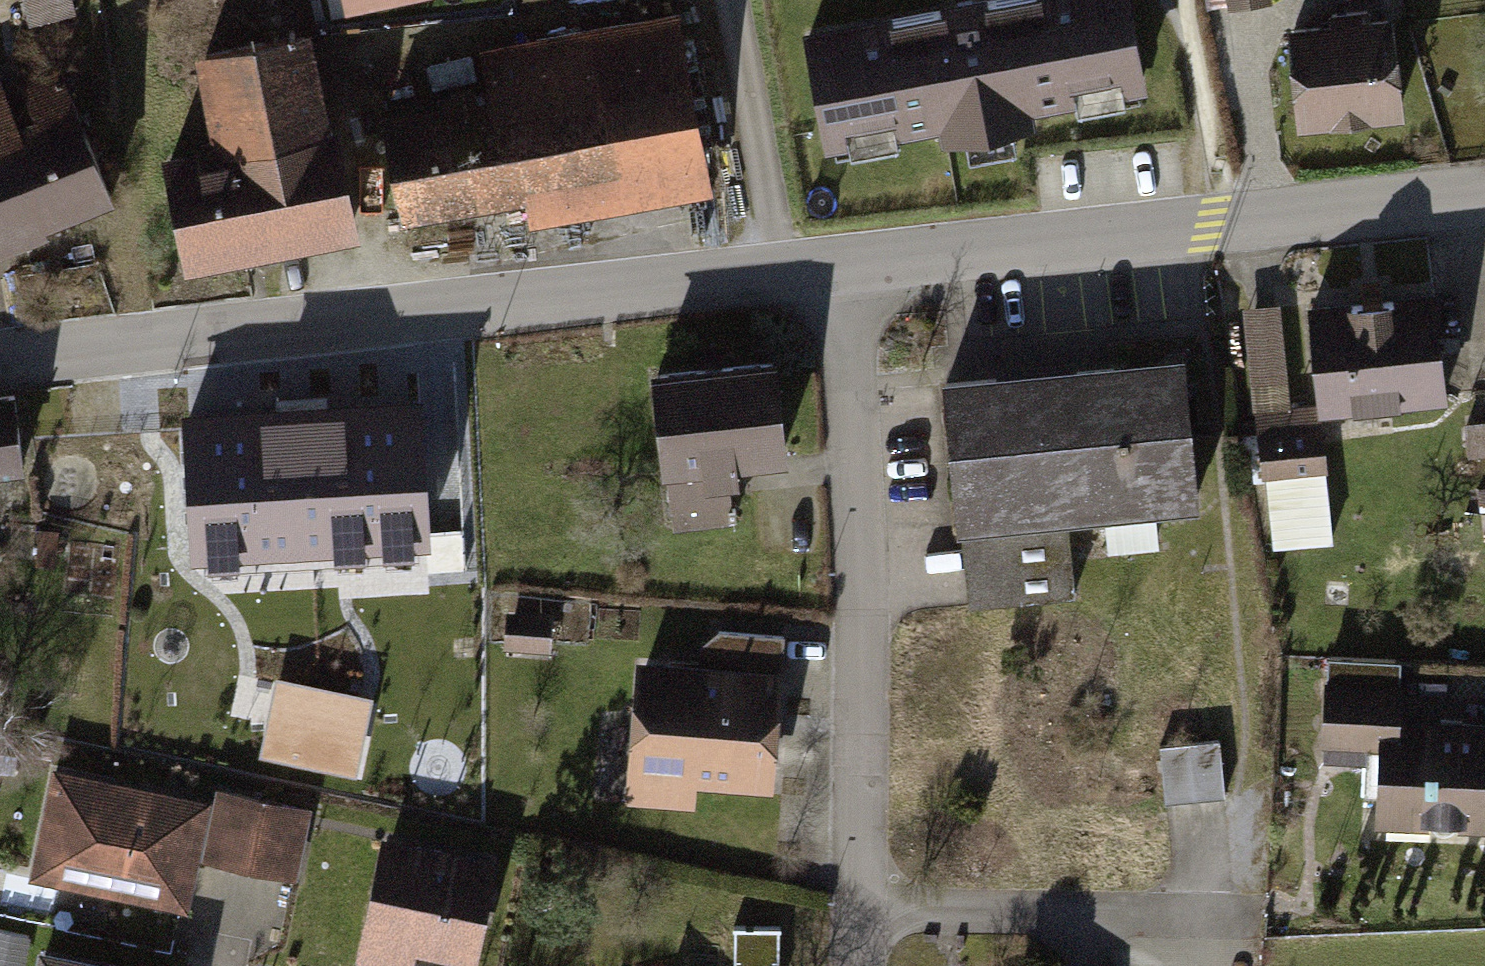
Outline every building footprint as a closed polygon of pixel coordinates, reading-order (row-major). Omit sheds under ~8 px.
[(22,32),(68,21),(63,0),(14,0),(22,32)] [(825,33),(854,174),(1161,113),(1138,0),(991,0),(825,33)] [(1219,12),(1258,5),(1257,0),(1217,0),(1219,12)] [(1278,131),(1387,119),(1373,0),(1264,0),(1278,131)] [(697,194),(664,18),(464,54),(469,81),(417,91),(420,104),(366,113),(386,222),(516,198),(521,226),(697,194)] [(293,31),(174,57),(194,148),(143,159),(169,278),(340,240),(293,31)] [(100,202),(47,75),(7,91),(18,117),(0,124),(0,243),(100,202)] [(1432,293),(1302,307),(1314,417),(1444,403),(1432,293)] [(1272,311),(1233,315),(1242,397),(1282,392),(1272,311)] [(1171,349),(922,379),(941,535),(1189,506),(1171,349)] [(755,360),(629,376),(641,472),(649,471),(658,538),(720,530),(712,465),(768,458),(755,360)] [(0,400),(0,482),(8,481),(1,400),(0,400)] [(1309,408),(1243,418),(1256,508),(1322,498),(1309,408)] [(337,410),(161,425),(171,540),(409,519),(400,418),(338,424),(337,410)] [(1468,488),(1477,551),(1484,550),(1484,485),(1468,488)] [(1052,525),(951,535),(959,612),(1060,601),(1052,525)] [(332,571),(173,575),(174,627),(203,626),(204,673),(304,670),(303,630),(333,629),(332,571)] [(769,667),(624,658),(614,810),(684,815),(686,790),(761,795),(769,667)] [(1394,721),(1396,663),(1313,660),(1309,758),(1370,760),(1368,826),(1484,831),(1484,724),(1394,721)] [(1170,797),(1228,793),(1224,735),(1165,739),(1170,797)] [(203,807),(40,773),(15,889),(181,923),(192,870),(286,890),(302,814),(206,794),(203,807)] [(369,838),(346,965),(411,965),(418,965),(469,965),(488,858),(369,838)] [(780,920),(739,920),(738,965),(780,965),(780,920)] [(36,946),(32,965),(137,965),(36,946)]
